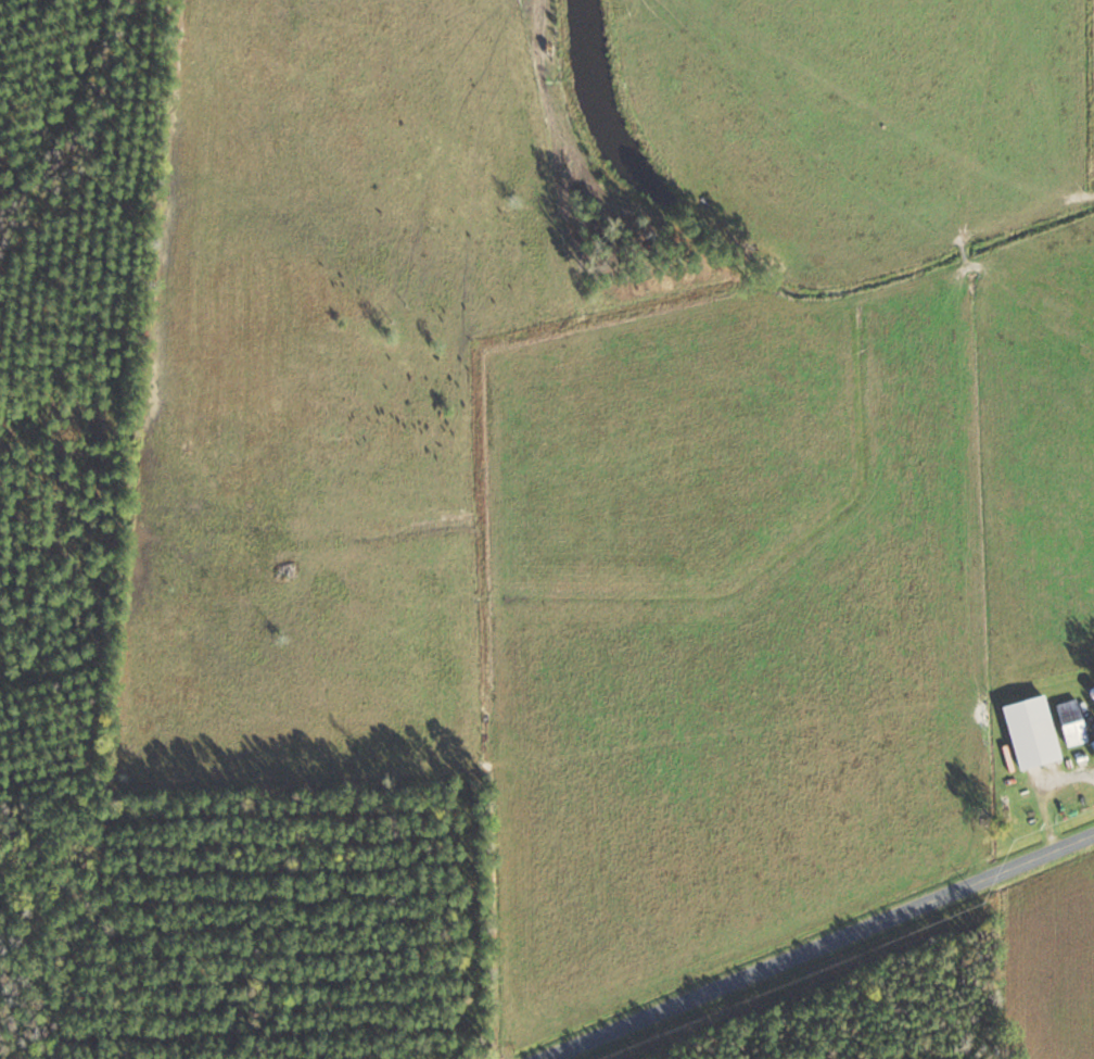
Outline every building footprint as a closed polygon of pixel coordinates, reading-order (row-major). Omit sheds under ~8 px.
[(1045,696),(1002,706),(1017,771),(1060,761),(1045,696)] [(1054,706),(1067,748),(1089,742),(1077,700),(1054,706)]
